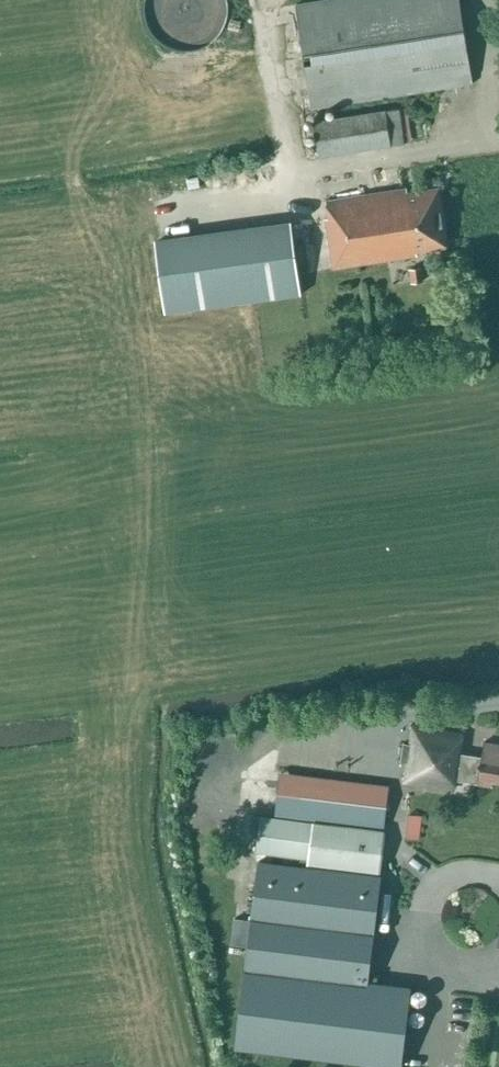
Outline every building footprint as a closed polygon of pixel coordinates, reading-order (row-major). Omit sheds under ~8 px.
[(145,5),(145,14),(147,24),(151,33),(156,39),(162,45),(171,50),(182,52),(190,52),(201,50),(211,44),(217,38),(222,32),(226,25),(228,17),(228,11),(228,5),(227,0),(146,0),(145,5)] [(472,84),(459,0),(326,0),(296,5),(312,108),(472,84)] [(319,156),(404,144),(398,108),(314,121),(319,156)] [(408,194),(407,188),(326,201),(328,218),(325,219),(332,269),(417,256),(416,250),(445,245),(443,233),(445,230),(441,204),(439,202),(437,189),(408,194)] [(152,238),(162,313),(300,296),(291,220),(152,238)] [(412,283),(423,281),(421,267),(410,269),(412,283)] [(409,744),(403,743),(400,762),(406,763),(403,781),(454,789),(456,780),(475,783),(492,785),(493,781),(498,782),(498,745),(493,744),(484,742),(481,757),(460,753),(463,735),(447,732),(412,726),(409,744)] [(204,772),(203,759),(189,760),(190,774),(204,772)] [(387,793),(280,780),(279,788),(258,785),(254,815),(261,816),(256,851),(301,857),(300,865),(259,860),(254,897),(371,913),(377,876),(307,866),(307,864),(378,872),(383,830),(277,817),(277,815),(383,827),(387,793)] [(423,812),(408,810),(405,834),(419,837),(423,812)] [(366,982),(374,915),(252,901),(235,1045),(401,1065),(410,987),(366,982)] [(421,983),(418,983),(416,983),(414,984),(412,986),(411,988),(411,991),(411,993),(412,995),(414,997),(417,998),(419,998),(422,998),(424,996),(426,993),(426,990),(426,988),(424,986),(422,984),(421,983)] [(418,1004),(416,1004),(414,1004),(411,1005),(410,1007),(409,1009),(409,1012),(409,1014),(410,1016),(412,1018),(414,1019),(417,1019),(420,1019),(422,1017),(423,1014),(424,1011),(423,1009),(422,1007),(420,1005),(418,1004)]
